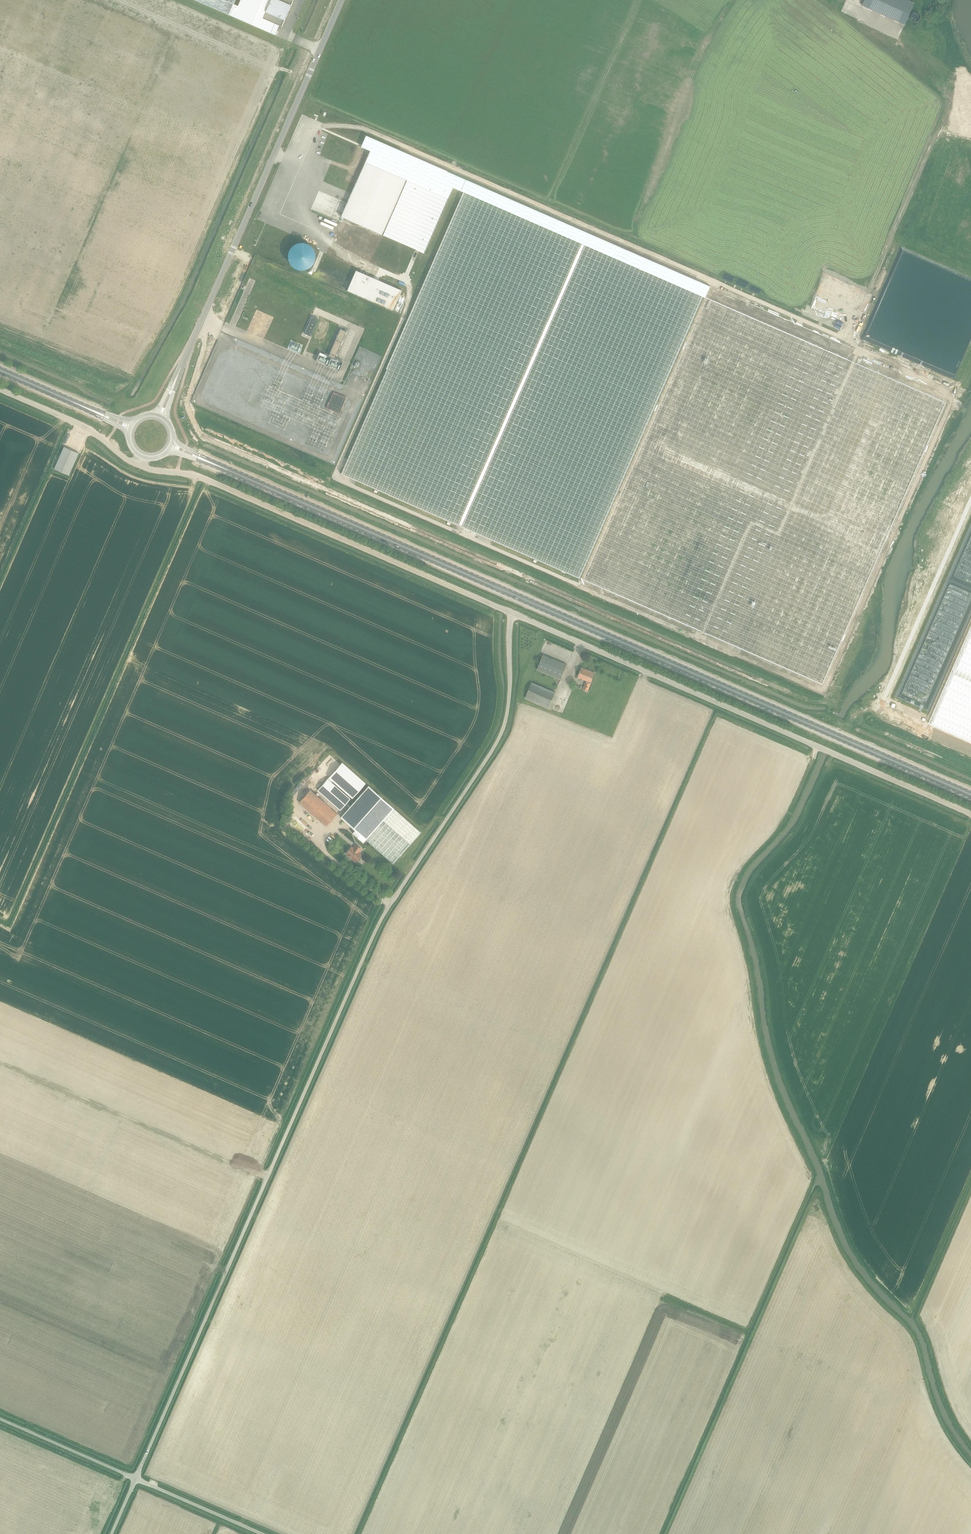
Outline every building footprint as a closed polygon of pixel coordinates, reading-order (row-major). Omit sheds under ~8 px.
[(275,35),(279,26),(281,27),(293,1),(290,0),(241,0),(238,6),(234,4),(235,0),(194,0),(275,35)] [(816,6),(816,13),(820,13),(831,0),(821,0),(816,6)] [(905,25),(915,3),(907,0),(865,0),(862,6),(905,25)] [(832,39),(836,33),(825,25),(821,31),(832,39)] [(705,298),(710,286),(366,136),(361,147),(370,151),(341,217),(424,254),(453,187),(464,192),(341,474),(580,578),(703,297),(705,298)] [(303,243),(302,242),(301,242),(301,243),(300,243),(299,243),(298,243),(297,243),(296,243),(296,244),(295,244),(294,244),(294,245),(293,245),(293,246),(292,246),(291,247),(290,248),(290,249),(289,250),(289,251),(288,252),(288,253),(288,254),(288,255),(288,256),(288,257),(288,258),(288,259),(288,260),(288,261),(289,261),(289,262),(289,263),(290,263),(290,264),(291,265),(291,266),(292,266),(293,267),(294,268),(295,268),(296,269),(297,269),(298,270),(299,270),(300,270),(301,270),(302,270),(303,270),(304,270),(305,270),(305,269),(306,269),(307,269),(308,268),(309,268),(309,267),(310,267),(311,266),(312,266),(312,265),(312,264),(313,264),(313,263),(314,263),(314,262),(314,261),(315,260),(315,259),(315,258),(315,257),(315,256),(315,255),(315,254),(315,253),(315,252),(314,252),(314,251),(314,250),(313,249),(313,248),(312,248),(312,247),(311,247),(311,246),(310,246),(310,245),(309,245),(308,244),(307,244),(306,243),(305,243),(304,243),(303,243)] [(402,290),(356,270),(347,291),(393,311),(402,290)] [(318,319),(312,317),(304,334),(310,337),(318,319)] [(346,332),(340,329),(328,356),(335,358),(346,332)] [(346,398),(333,392),(326,408),(339,414),(346,398)] [(69,475),(77,458),(79,453),(64,447),(54,469),(69,475)] [(537,670),(542,671),(561,679),(567,665),(543,655),(537,670)] [(591,682),(593,678),(595,673),(582,668),(578,677),(591,682)] [(588,691),(591,684),(586,682),(584,687),(581,686),(580,688),(588,691)] [(549,708),(551,703),(556,692),(532,683),(525,698),(549,708)] [(332,782),(333,781),(351,797),(365,783),(342,762),(328,779),(332,782)] [(317,790),(340,810),(350,799),(328,779),(317,790)] [(369,786),(341,817),(355,830),(352,833),(363,842),(366,839),(393,864),(421,832),(369,786)] [(310,790),(299,802),(326,826),(337,814),(310,790)] [(352,846),(346,854),(356,862),(357,860),(358,861),(359,861),(361,859),(361,857),(360,857),(362,855),(359,853),(362,849),(356,844),(353,847),(352,846)]
